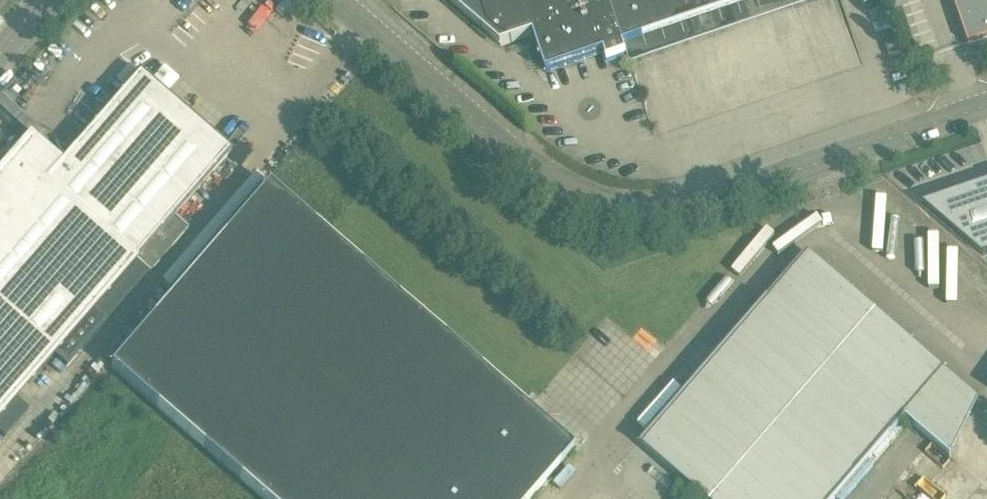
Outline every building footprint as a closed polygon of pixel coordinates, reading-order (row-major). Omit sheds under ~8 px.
[(278,20),(304,46),(316,34),(282,0),(280,0),(263,17),(272,26),(278,20)] [(501,46),(534,35),(547,72),(605,53),(608,61),(628,54),(624,46),(761,0),(447,0),(501,46)] [(968,43),(986,37),(986,0),(953,0),(968,43)] [(752,57),(745,23),(775,17),(773,9),(704,24),(708,46),(692,50),(700,83),(723,78),(720,66),(731,64),(730,62),(752,57)] [(809,73),(826,64),(812,35),(807,37),(801,26),(783,35),(801,73),(807,69),(809,73)] [(894,31),(893,31),(883,35),(890,55),(901,52),(894,31)] [(136,261),(150,274),(188,230),(174,217),(231,152),(139,73),(60,163),(61,164),(46,181),(137,260),(136,261)] [(1,438),(27,408),(16,399),(54,355),(67,365),(107,319),(94,309),(136,261),(137,260),(46,181),(61,164),(60,163),(30,137),(0,172),(0,436),(1,438)] [(231,156),(241,165),(252,153),(241,144),(231,156)] [(983,255),(986,254),(986,181),(923,203),(983,255)] [(574,448),(268,185),(112,366),(267,498),(530,498),(574,448)] [(979,401),(808,253),(769,299),(772,299),(644,446),(705,498),(835,498),(906,417),(952,456),(979,401)]
